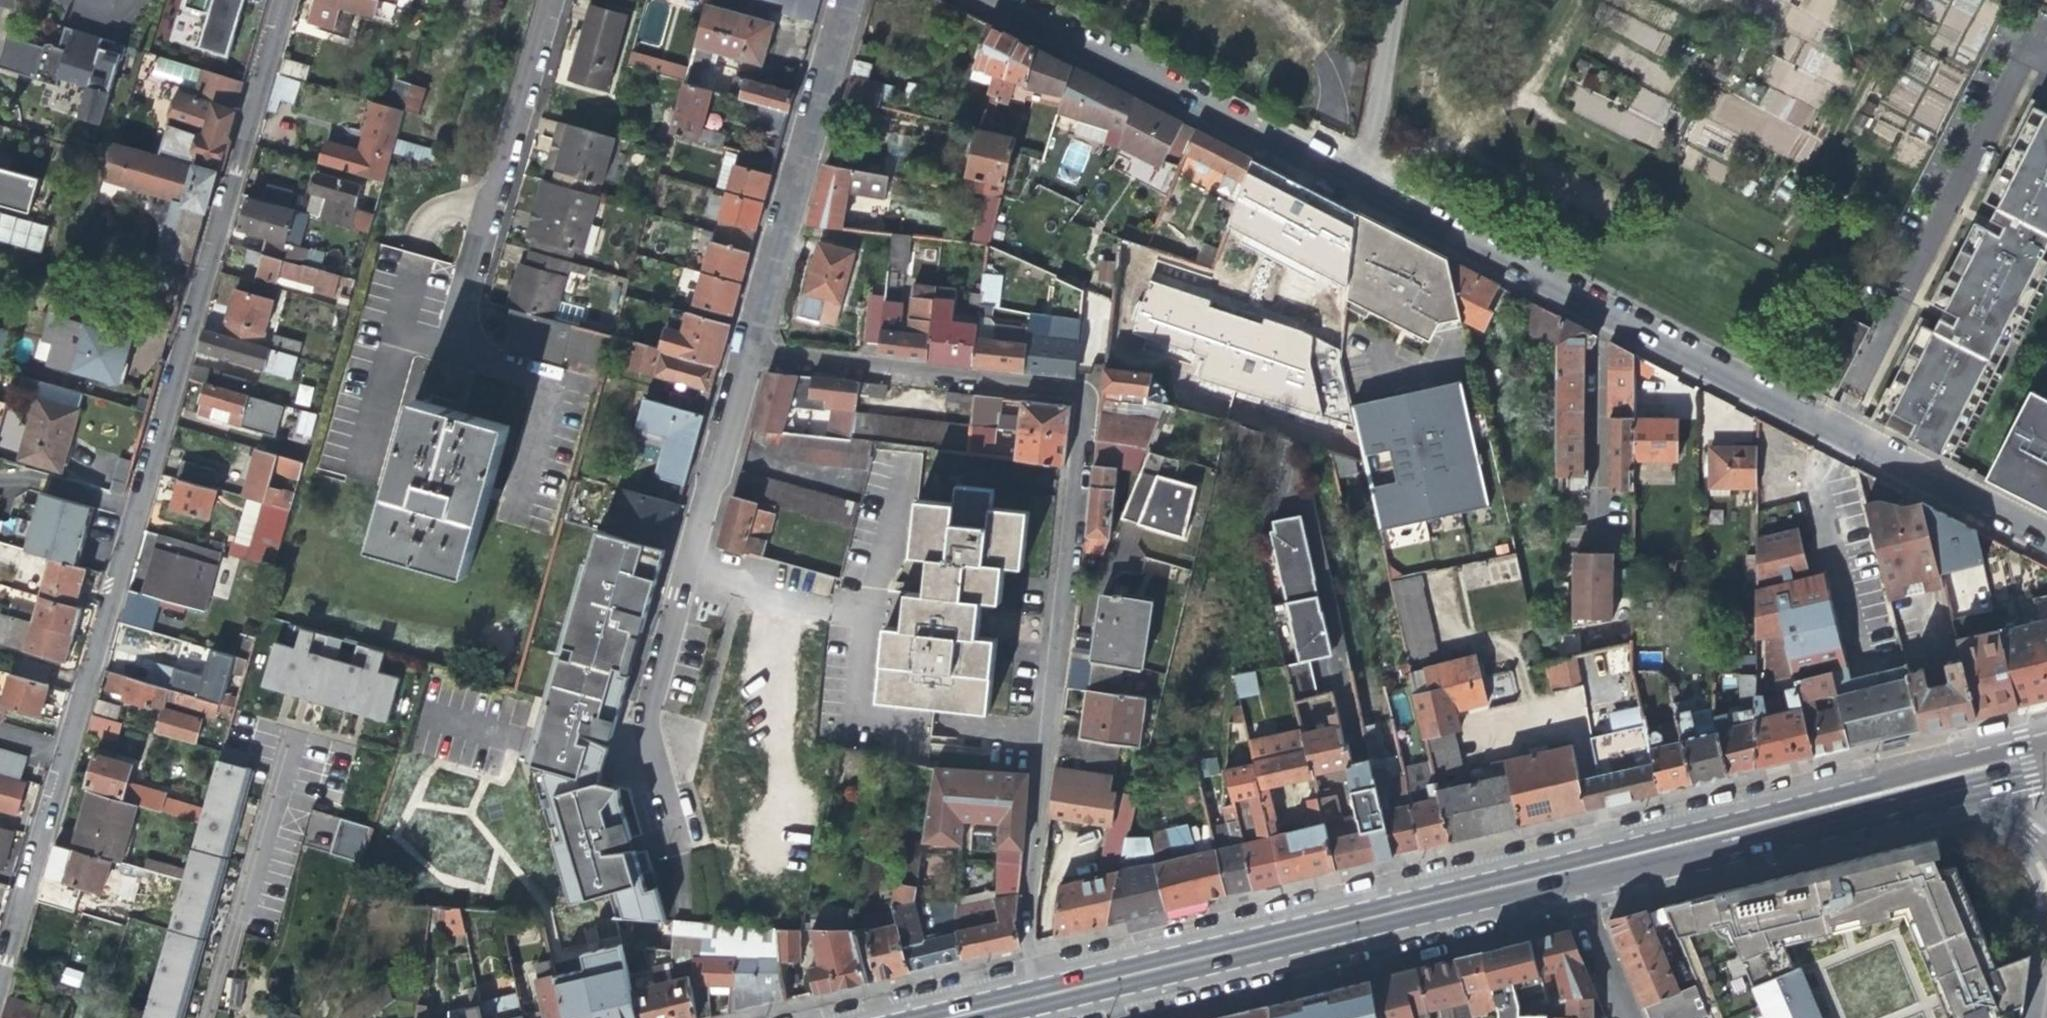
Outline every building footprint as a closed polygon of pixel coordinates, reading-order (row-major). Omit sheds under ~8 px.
[(245,0),(187,0),(184,7),(209,15),(199,48),(228,57),(245,0)] [(390,3),(380,0),(315,0),(309,20),(330,25),(333,14),(336,6),(391,21),(396,5),(390,3)] [(709,0),(704,0),(685,68),(682,80),(694,83),(702,58),(706,60),(710,47),(760,63),(767,40),(773,19),(709,0)] [(809,32),(818,0),(772,0),(770,6),(798,14),(796,21),(801,29),(809,32)] [(571,79),(606,88),(626,16),(592,6),(578,54),(571,79)] [(988,126),(997,98),(1015,36),(1000,29),(987,22),(974,64),(987,68),(984,80),(991,82),(979,123),(988,126)] [(117,43),(67,28),(61,49),(57,48),(57,47),(56,46),(56,45),(55,45),(54,45),(54,44),(53,44),(52,44),(51,44),(50,44),(50,45),(49,45),(48,45),(46,48),(8,36),(0,62),(0,69),(57,86),(60,78),(89,87),(80,118),(101,125),(123,55),(114,52),(117,43)] [(1024,92),(1060,103),(1072,66),(1055,57),(1022,40),(1015,36),(997,98),(1006,101),(1013,77),(1027,82),(1024,92)] [(126,46),(117,43),(114,52),(123,55),(126,46)] [(681,83),(682,80),(685,68),(632,51),(628,66),(681,83)] [(309,65),(283,58),(278,73),(304,81),(309,65)] [(869,62),(853,58),(842,95),(878,104),(882,86),(865,79),(869,62)] [(1707,125),(1802,159),(1829,83),(1778,64),(1768,90),(1745,82),(1739,97),(1720,90),(1707,125)] [(1096,78),(1072,66),(1060,103),(1058,109),(1121,131),(1132,97),(1096,78)] [(160,156),(160,157),(216,175),(231,124),(239,96),(243,82),(203,70),(195,98),(179,93),(160,156)] [(298,82),(278,73),(271,98),(279,100),(292,104),(298,82)] [(727,94),(786,111),(792,91),(733,74),(727,94)] [(396,79),(388,105),(402,108),(409,83),(396,79)] [(710,88),(694,83),(682,80),(681,83),(668,130),(705,140),(709,128),(699,125),(705,107),(710,88)] [(899,108),(914,112),(921,86),(906,82),(899,108)] [(892,89),(882,86),(878,104),(888,106),(892,89)] [(1159,166),(1162,159),(1181,122),(1155,108),(1132,97),(1121,131),(1117,145),(1159,166)] [(279,100),(271,98),(267,111),(275,113),(279,100)] [(1868,99),(1862,110),(1871,115),(1878,105),(1868,99)] [(382,177),(402,108),(388,105),(371,100),(364,124),(361,135),(365,136),(361,150),(343,145),(344,140),(324,135),(318,158),(382,177)] [(2032,105),(2010,148),(1984,199),(1995,204),(1985,226),(1974,220),(1933,301),(1944,307),(1933,330),(1924,325),(1921,324),(1899,368),(1881,404),(1873,419),(1905,435),(1950,457),(2046,264),(2046,112),(2035,106),(2032,105)] [(1861,111),(1855,122),(1864,127),(1870,117),(1861,111)] [(558,122),(555,137),(565,141),(557,168),(552,183),(591,195),(595,180),(604,183),(615,138),(608,136),(558,122)] [(1162,159),(1170,163),(1174,152),(1175,151),(1186,124),(1181,122),(1162,159)] [(1174,152),(1170,163),(1177,165),(1183,151),(1194,129),(1186,124),(1175,151),(1174,152)] [(961,188),(982,192),(998,195),(1009,150),(1013,135),(977,127),(969,157),(961,188)] [(1219,191),(1228,196),(1234,199),(1249,157),(1227,146),(1194,129),(1183,151),(1196,158),(1193,165),(1194,169),(1201,173),(1206,171),(1209,165),(1223,172),(1216,185),(1219,191)] [(565,141),(555,137),(551,151),(547,165),(557,168),(565,141)] [(392,155),(418,161),(442,167),(446,151),(397,139),(392,155)] [(106,179),(175,200),(159,255),(190,264),(203,221),(216,175),(160,157),(160,156),(116,143),(111,160),(106,179)] [(764,144),(760,156),(773,159),(776,148),(764,144)] [(736,149),(724,190),(761,201),(766,183),(773,159),(760,156),(736,149)] [(9,170),(12,159),(0,155),(0,167),(9,170)] [(1337,254),(1350,255),(1355,212),(1290,178),(1249,157),(1234,199),(1233,204),(1243,207),(1249,188),(1264,195),(1262,201),(1272,205),(1274,200),(1337,229),(1331,244),(1337,254)] [(886,173),(851,167),(824,161),(819,178),(807,222),(836,225),(845,189),(881,197),(886,173)] [(24,204),(26,194),(35,196),(41,179),(9,170),(0,167),(0,197),(24,204)] [(328,197),(321,219),(370,233),(375,214),(355,208),(361,186),(321,174),(315,193),(328,197)] [(541,221),(552,183),(544,181),(539,198),(533,219),(541,221)] [(598,196),(591,195),(552,183),(541,221),(533,219),(527,238),(533,240),(530,250),(569,261),(572,251),(582,254),(598,196)] [(270,204),(287,209),(289,210),(294,194),(268,187),(263,202),(270,204)] [(756,219),(761,201),(724,190),(712,231),(749,242),(756,219)] [(999,195),(998,195),(982,192),(970,242),(987,243),(999,195)] [(328,197),(315,193),(313,202),(309,215),(321,219),(328,197)] [(1220,220),(1227,221),(1228,219),(1233,204),(1234,199),(1228,196),(1220,220)] [(278,240),(287,209),(270,204),(269,206),(248,200),(244,213),(240,229),(278,240)] [(42,253),(50,226),(0,212),(0,241),(42,253)] [(1388,229),(1355,212),(1350,255),(1345,297),(1429,343),(1439,325),(1431,290),(1422,285),(1424,281),(1398,266),(1410,240),(1388,229)] [(892,232),(890,247),(908,250),(909,234),(892,232)] [(708,240),(699,271),(738,283),(744,263),(747,251),(708,240)] [(796,313),(816,319),(819,305),(822,296),(838,301),(853,250),(818,240),(796,313)] [(1447,259),(1410,240),(1398,266),(1424,281),(1422,285),(1431,290),(1439,325),(1461,320),(1461,318),(1447,259)] [(419,253),(380,242),(316,470),(390,492),(421,387),(427,387),(457,265),(419,253)] [(283,243),(278,257),(319,269),(323,255),(283,243)] [(904,283),(908,250),(890,247),(886,281),(896,282),(904,283)] [(339,275),(319,269),(278,257),(247,249),(244,261),(259,265),(257,276),(276,281),(278,276),(313,286),(312,292),(332,297),(339,275)] [(558,301),(569,261),(530,250),(527,264),(519,262),(515,276),(507,305),(511,307),(553,319),(558,301)] [(1489,298),(1496,284),(1447,259),(1461,318),(1480,329),(1490,311),(1483,307),(1489,298)] [(732,304),(738,283),(699,271),(690,302),(729,314),(732,304)] [(1079,311),(1082,286),(1053,273),(1050,298),(1079,311)] [(980,303),(1000,304),(1001,274),(981,274),(980,303)] [(312,293),(312,292),(313,286),(278,276),(276,281),(276,283),(288,286),(312,293)] [(894,301),(896,282),(886,281),(885,294),(884,300),(894,301)] [(902,302),(894,301),(884,300),(879,341),(878,352),(894,354),(925,358),(933,297),(934,286),(912,284),(907,325),(900,324),(902,302)] [(230,309),(223,334),(260,345),(273,300),(236,289),(230,309)] [(864,340),(879,341),(884,300),(885,294),(872,293),(864,340)] [(953,300),(933,297),(925,358),(945,360),(971,363),(975,335),(976,324),(950,321),(953,300)] [(558,301),(553,319),(586,327),(590,310),(558,301)] [(563,356),(603,368),(612,335),(586,327),(553,319),(511,307),(506,323),(513,326),(507,348),(561,363),(563,356)] [(1031,310),(1027,332),(1021,369),(1044,371),(1072,375),(1079,317),(1068,316),(1068,313),(1031,310)] [(686,311),(674,352),(715,364),(721,344),(727,322),(686,311)] [(1809,386),(1831,397),(1839,383),(1868,324),(1846,313),(1809,386)] [(1569,474),(1569,487),(1586,487),(1586,466),(1579,466),(1579,346),(1584,346),(1588,346),(1595,335),(1556,315),(1557,474),(1569,474)] [(1893,365),(1899,368),(1921,324),(1924,325),(1927,319),(1919,315),(1893,365)] [(131,336),(53,316),(46,340),(56,343),(50,365),(117,384),(131,336)] [(995,337),(975,335),(971,363),(997,366),(1021,369),(1027,332),(1020,331),(1020,326),(1011,324),(1010,330),(996,328),(995,337)] [(291,377),(297,356),(269,348),(260,345),(223,334),(204,329),(198,349),(236,360),(291,377)] [(273,335),(269,348),(297,356),(301,343),(273,335)] [(136,337),(131,336),(117,384),(122,385),(128,364),(136,337)] [(618,363),(708,389),(710,383),(715,364),(674,352),(626,338),(618,363)] [(1631,487),(1631,457),(1631,417),(1631,390),(1631,354),(1606,341),(1607,487),(1631,487)] [(1651,390),(1651,364),(1631,354),(1631,390),(1651,390)] [(190,377),(206,382),(263,399),(265,393),(254,389),(255,383),(194,364),(190,377)] [(1129,391),(1146,393),(1150,376),(1151,371),(1103,365),(1100,400),(1118,403),(1120,390),(1129,391)] [(770,429),(775,430),(782,406),(819,411),(820,406),(829,407),(823,435),(845,437),(851,411),(858,380),(820,375),(765,369),(749,427),(770,429)] [(882,395),(884,383),(860,380),(858,393),(882,395)] [(1460,380),(1349,405),(1357,444),(1361,461),(1377,530),(1488,505),(1473,440),(1488,436),(1482,409),(1467,413),(1460,380)] [(275,436),(284,405),(263,399),(206,382),(203,395),(197,413),(275,436)] [(1831,397),(1873,419),(1881,404),(1839,383),(1831,397)] [(298,384),(295,403),(310,405),(312,386),(298,384)] [(2029,388),(1984,477),(2016,493),(2046,509),(2046,397),(2029,388)] [(944,402),(970,405),(971,393),(946,390),(944,402)] [(997,396),(971,393),(970,405),(968,423),(979,425),(981,414),(995,416),(997,396)] [(38,395),(19,459),(62,471),(68,448),(79,408),(38,395)] [(651,474),(682,483),(693,444),(701,412),(639,395),(632,418),(663,427),(651,474)] [(1145,398),(1137,417),(1157,420),(1164,403),(1145,398)] [(390,492),(374,548),(468,574),(483,519),(496,474),(509,425),(450,409),(416,399),(390,492)] [(1020,399),(1016,428),(1066,433),(1068,418),(1069,404),(1020,399)] [(309,438),(316,413),(301,409),(294,435),(309,438)] [(909,417),(851,411),(845,437),(876,441),(921,445),(965,450),(968,423),(909,417)] [(1095,440),(1103,441),(1144,449),(1157,420),(1137,417),(1098,411),(1095,440)] [(1659,417),(1631,417),(1631,457),(1676,457),(1677,417),(1659,417)] [(992,426),(979,425),(968,423),(965,450),(989,452),(992,426)] [(1064,447),(1066,433),(1016,428),(1013,455),(1046,459),(1063,461),(1064,447)] [(1361,461),(1357,444),(1305,428),(1300,443),(1361,461)] [(788,458),(869,466),(875,444),(876,441),(845,437),(823,435),(815,434),(775,430),(770,429),(764,445),(788,458)] [(1089,493),(1085,533),(1106,535),(1115,468),(1135,470),(1144,449),(1103,441),(1095,440),(1089,493)] [(1756,487),(1756,448),(1731,448),(1708,447),(1708,487),(1756,487)] [(243,497),(263,503),(290,511),(295,493),(281,488),(284,476),(293,479),(291,487),(297,489),(304,463),(257,449),(250,472),(243,497)] [(1146,450),(1117,517),(1137,522),(1179,533),(1192,485),(1168,479),(1154,475),(1161,455),(1146,450)] [(1174,459),(1161,455),(1154,475),(1168,479),(1174,459)] [(176,478),(180,479),(211,488),(216,471),(182,461),(176,478)] [(859,501),(737,468),(730,492),(750,498),(852,526),(859,501)] [(1557,487),(1569,487),(1569,474),(1557,474),(1557,487)] [(216,489),(211,488),(180,479),(172,507),(209,518),(216,489)] [(862,695),(933,703),(988,709),(996,634),(978,632),(979,620),(980,605),(981,595),(1000,597),(1004,560),(1021,561),(1027,505),(1002,503),(997,502),(990,502),(991,484),(953,480),(951,498),(915,494),(909,551),(914,552),(910,588),(892,586),(891,595),(889,611),(888,622),(871,620),(862,695)] [(59,560),(77,565),(79,557),(84,540),(86,533),(89,525),(93,511),(94,508),(41,492),(37,506),(23,502),(14,532),(28,537),(24,550),(51,558),(59,560)] [(749,500),(750,498),(730,492),(724,515),(716,543),(759,553),(773,511),(753,505),(754,502),(749,500)] [(275,566),(290,511),(263,503),(256,524),(245,521),(236,554),(275,566)] [(1896,525),(1891,506),(1878,504),(1864,507),(1887,601),(1901,597),(1899,585),(1922,580),(1908,522),(1896,525)] [(1938,572),(1922,504),(1905,508),(1891,506),(1896,525),(1908,522),(1922,580),(1924,592),(1941,589),(1938,572)] [(1952,519),(1922,504),(1938,572),(1982,565),(1976,531),(1952,519)] [(1300,514),(1286,517),(1291,540),(1305,536),(1300,514)] [(1286,602),(1270,606),(1274,623),(1289,620),(1299,664),(1307,662),(1318,659),(1312,637),(1327,633),(1305,536),(1291,540),(1286,517),(1271,521),(1273,530),(1268,531),(1281,588),(1283,587),(1286,602)] [(657,572),(664,548),(597,529),(587,562),(583,560),(573,593),(583,596),(578,612),(569,609),(564,624),(574,627),(570,640),(561,638),(556,653),(566,655),(558,682),(549,679),(535,728),(600,746),(601,743),(603,734),(610,736),(615,718),(621,699),(614,697),(621,672),(622,667),(632,633),(633,628),(640,630),(647,607),(657,572)] [(1782,634),(1784,641),(1791,674),(1793,680),(1829,672),(1836,697),(1851,693),(1847,679),(1822,574),(1807,577),(1796,529),(1755,538),(1754,640),(1782,634)] [(1106,535),(1085,533),(1082,551),(1099,552),(1106,535)] [(204,610),(211,585),(190,578),(195,560),(216,566),(220,553),(209,549),(159,535),(151,564),(142,593),(161,598),(203,611),(204,610)] [(1572,549),(1572,616),(1611,616),(1611,563),(1592,563),(1592,549),(1583,549),(1572,549)] [(81,586),(86,568),(77,565),(59,560),(51,558),(40,595),(76,605),(81,586)] [(211,585),(216,566),(195,560),(190,578),(211,585)] [(834,571),(816,567),(811,589),(830,594),(834,571)] [(1391,579),(1407,652),(1435,643),(1417,575),(1391,579)] [(161,598),(142,593),(129,589),(119,621),(152,631),(161,598)] [(573,593),(569,609),(578,612),(583,596),(573,593)] [(1136,625),(1139,599),(1098,593),(1091,648),(1071,645),(1070,652),(1069,657),(1089,659),(1085,687),(1116,692),(1119,666),(1138,670),(1145,626),(1136,625)] [(11,604),(7,614),(74,633),(78,619),(82,607),(76,605),(40,595),(36,611),(11,604)] [(74,633),(7,614),(1,613),(0,617),(0,642),(4,644),(7,635),(26,640),(23,649),(65,661),(69,647),(74,633)] [(1996,630),(2015,708),(2046,700),(2046,618),(2029,622),(1996,630)] [(564,624),(561,638),(570,640),(574,627),(564,624)] [(275,643),(264,680),(286,686),(284,691),(310,699),(311,695),(342,704),(341,707),(365,714),(367,709),(388,715),(399,678),(379,672),(384,653),(356,645),(351,664),(321,656),(327,636),(299,629),(294,648),(275,643)] [(1953,640),(1957,659),(1975,717),(1998,712),(2015,708),(1996,630),(1976,634),(1953,640)] [(632,633),(622,667),(629,669),(639,635),(632,633)] [(1332,656),(1327,633),(1312,637),(1318,659),(1332,656)] [(4,644),(23,649),(26,640),(7,635),(4,644)] [(235,656),(248,659),(253,639),(241,636),(235,656)] [(1773,680),(1780,678),(1791,674),(1784,641),(1772,646),(1773,680)] [(245,669),(248,659),(235,656),(209,648),(203,668),(195,695),(219,702),(225,704),(234,674),(242,677),(245,669)] [(566,655),(556,653),(549,679),(558,682),(566,655)] [(1453,730),(1457,730),(1453,709),(1485,702),(1481,685),(1474,655),(1410,671),(1423,737),(1453,730)] [(1580,685),(1574,655),(1567,656),(1549,660),(1554,691),(1580,685)] [(18,657),(13,673),(46,683),(50,667),(18,657)] [(1085,687),(1089,659),(1069,657),(1066,685),(1085,687)] [(1919,669),(1905,672),(1919,730),(1957,721),(1975,717),(1957,659),(1943,662),(1947,679),(1944,685),(1928,689),(1923,685),(1919,669)] [(1292,700),(1315,695),(1307,662),(1299,664),(1284,667),(1292,700)] [(131,664),(127,676),(168,688),(172,675),(131,664)] [(1851,693),(1836,697),(1848,747),(1862,744),(1885,738),(1919,730),(1905,672),(1903,667),(1847,679),(1851,693)] [(214,720),(219,702),(195,695),(168,688),(127,676),(111,671),(107,690),(123,695),(122,698),(142,704),(162,710),(157,732),(195,743),(203,717),(214,720)] [(1255,671),(1233,674),(1236,697),(1258,694),(1255,671)] [(628,674),(621,672),(614,697),(621,699),(628,674)] [(1793,680),(1794,685),(1811,756),(1834,750),(1848,747),(1836,697),(1829,672),(1793,680)] [(46,683),(13,673),(4,706),(42,717),(46,701),(51,684),(49,684),(46,683)] [(1742,698),(1754,696),(1754,677),(1740,674),(1742,698)] [(1780,678),(1783,688),(1794,685),(1793,680),(1791,674),(1780,678)] [(1364,684),(1354,686),(1365,735),(1370,758),(1391,855),(1410,850),(1418,849),(1408,803),(1404,782),(1390,785),(1384,759),(1376,755),(1370,724),(1373,723),(1364,684)] [(1762,694),(1754,696),(1754,708),(1753,769),(1762,767),(1793,761),(1811,756),(1794,685),(1783,688),(1788,708),(1765,714),(1762,694)] [(1082,711),(1078,736),(1116,743),(1129,745),(1137,695),(1116,692),(1085,687),(1082,711)] [(1294,712),(1333,703),(1330,691),(1315,695),(1292,700),(1294,712)] [(120,705),(97,699),(92,714),(116,720),(120,705)] [(1231,707),(1232,721),(1243,722),(1240,708),(1231,707)] [(1754,708),(1711,718),(1727,776),(1744,772),(1753,769),(1754,708)] [(1674,713),(1677,725),(1692,784),(1713,779),(1727,776),(1711,718),(1710,715),(1711,709),(1689,714),(1689,710),(1674,713)] [(1298,726),(1299,732),(1303,749),(1308,771),(1343,763),(1350,762),(1346,739),(1342,740),(1335,711),(1326,713),(1329,724),(1313,728),(1312,722),(1298,726)] [(122,722),(116,720),(92,714),(87,734),(116,742),(122,722)] [(1578,778),(1585,809),(1594,807),(1598,806),(1636,797),(1659,791),(1644,726),(1643,719),(1619,724),(1625,749),(1612,752),(1607,727),(1589,731),(1597,773),(1587,776),(1578,778)] [(1247,739),(1243,722),(1232,721),(1227,720),(1226,738),(1247,739)] [(1652,724),(1644,726),(1659,791),(1682,786),(1692,784),(1677,725),(1658,730),(1652,724)] [(1392,729),(1404,782),(1408,803),(1420,800),(1404,726),(1392,729)] [(601,743),(600,746),(535,728),(526,760),(547,766),(573,773),(575,767),(600,774),(608,745),(601,743)] [(1453,730),(1423,737),(1435,790),(1466,783),(1453,730)] [(1285,736),(1288,753),(1303,749),(1299,732),(1285,736)] [(1109,789),(1116,743),(1078,736),(1059,733),(1047,813),(1074,818),(1111,825),(1116,790),(1109,789)] [(1906,738),(1880,743),(1882,752),(1907,747),(1906,738)] [(1493,778),(1505,827),(1553,816),(1585,809),(1571,743),(1545,749),(1545,743),(1526,748),(1527,753),(1502,759),(1506,775),(1493,778)] [(1309,774),(1308,771),(1303,749),(1288,753),(1251,761),(1276,882),(1308,875),(1317,872),(1331,869),(1314,796),(1302,798),(1308,824),(1272,833),(1269,819),(1271,818),(1263,783),(1309,774)] [(17,779),(23,757),(0,751),(0,774),(17,779)] [(90,788),(89,791),(136,804),(197,822),(201,807),(166,797),(167,793),(128,781),(132,764),(97,754),(94,763),(87,786),(90,788)] [(1367,833),(1373,859),(1382,857),(1391,855),(1370,758),(1360,760),(1351,761),(1359,797),(1351,799),(1354,813),(1362,811),(1367,833)] [(143,1017),(183,1017),(253,770),(218,760),(200,823),(183,880),(169,929),(143,1017)] [(1254,837),(1240,840),(1250,888),(1264,885),(1276,882),(1251,761),(1224,768),(1231,798),(1246,794),(1254,837)] [(1359,797),(1351,761),(1350,762),(1343,763),(1348,788),(1351,799),(1359,797)] [(625,916),(666,918),(656,885),(647,888),(644,889),(639,872),(642,871),(651,868),(645,848),(635,851),(633,852),(632,849),(628,837),(611,783),(598,779),(600,774),(575,767),(573,773),(547,766),(545,771),(543,771),(559,822),(563,836),(552,840),(563,874),(569,872),(573,884),(566,886),(571,902),(610,890),(616,888),(625,916)] [(932,766),(925,815),(961,817),(1023,820),(1025,798),(1027,774),(991,771),(956,768),(932,766)] [(551,825),(559,822),(543,771),(542,769),(534,772),(551,825)] [(17,814),(26,784),(0,777),(0,809),(17,814)] [(1505,827),(1493,778),(1435,790),(1447,842),(1478,834),(1505,827)] [(1429,798),(1420,800),(1408,803),(1418,849),(1438,844),(1447,842),(1435,790),(1433,781),(1426,783),(1429,798)] [(611,783),(628,837),(631,836),(628,827),(620,799),(619,785),(611,783)] [(120,862),(136,804),(89,791),(83,815),(74,848),(113,860),(120,862)] [(1332,791),(1314,796),(1331,869),(1356,863),(1373,859),(1367,833),(1359,835),(1354,814),(1338,817),(1332,791)] [(1207,825),(1212,847),(1223,894),(1241,890),(1250,888),(1240,840),(1233,805),(1221,808),(1223,821),(1207,825)] [(1367,833),(1362,811),(1354,813),(1354,814),(1359,835),(1367,833)] [(959,843),(961,820),(961,817),(925,815),(922,833),(921,839),(959,843)] [(373,825),(342,816),(332,852),(361,860),(373,825)] [(1021,848),(1023,820),(961,817),(961,820),(999,822),(996,846),(1021,848)] [(1189,820),(1143,829),(1145,837),(1190,827),(1189,820)] [(1190,827),(1145,837),(1148,850),(1165,846),(1167,856),(1195,850),(1190,827)] [(3,869),(7,855),(13,831),(0,828),(0,868),(3,869)] [(1125,833),(1124,837),(1116,869),(1102,923),(1123,918),(1155,910),(1162,909),(1148,850),(1145,837),(1143,829),(1125,833)] [(1112,834),(1104,872),(1116,869),(1124,837),(1112,834)] [(2021,1014),(2030,950),(2014,956),(1995,962),(1990,947),(1959,861),(1943,866),(1939,860),(1935,854),(1942,852),(1938,834),(1845,857),(1692,894),(1665,900),(1673,920),(1691,967),(1695,978),(1706,1008),(1710,1017),(2020,1017),(2021,1014)] [(1165,846),(1148,850),(1162,909),(1186,903),(1204,899),(1195,850),(1167,856),(1165,846)] [(1212,847),(1195,850),(1204,899),(1214,896),(1223,894),(1212,847)] [(102,892),(113,860),(74,848),(69,866),(65,880),(102,892)] [(899,851),(889,904),(910,900),(918,856),(899,851)] [(180,877),(182,868),(146,859),(144,868),(180,877)] [(178,879),(126,863),(116,899),(168,914),(178,879)] [(1090,926),(1102,923),(1116,869),(1104,872),(1058,883),(1050,935),(1090,926)] [(647,888),(642,871),(639,872),(644,889),(647,888)] [(569,872),(563,874),(566,886),(573,884),(569,872)] [(616,888),(610,890),(614,915),(625,916),(616,888)] [(955,910),(954,927),(954,930),(960,957),(994,949),(1017,943),(1012,922),(1016,894),(991,901),(997,920),(975,926),(971,911),(955,910)] [(914,915),(910,900),(889,904),(894,923),(907,969),(933,963),(960,957),(954,930),(954,927),(936,932),(929,912),(914,915)] [(1613,928),(1619,941),(1664,923),(1673,920),(1665,900),(1649,904),(1608,914),(1613,928)] [(460,907),(443,909),(447,937),(464,934),(460,907)] [(670,948),(670,958),(713,957),(775,956),(775,954),(772,924),(750,923),(729,922),(671,918),(670,948)] [(863,926),(846,928),(859,980),(873,977),(897,971),(907,969),(894,923),(864,932),(863,926)] [(1666,928),(1664,923),(1619,941),(1624,953),(1631,971),(1667,956),(1673,954),(1671,949),(1665,951),(1658,932),(1666,928)] [(796,926),(772,924),(775,954),(790,953),(798,953),(796,926)] [(1542,987),(1545,998),(1569,993),(1590,993),(1596,993),(1567,924),(1549,929),(1529,934),(1537,968),(1553,965),(1559,984),(1542,987)] [(807,963),(814,991),(841,984),(859,980),(846,928),(807,926),(816,961),(807,963)] [(1503,940),(1516,1001),(1516,1017),(1545,1017),(1545,1012),(1545,998),(1542,987),(1537,968),(1529,934),(1516,937),(1503,940)] [(1481,946),(1496,1005),(1495,1017),(1516,1017),(1516,1001),(1503,940),(1492,943),(1481,946)] [(560,1017),(639,1017),(631,985),(620,943),(596,949),(599,963),(583,967),(551,976),(551,979),(560,1017)] [(1496,1005),(1481,946),(1467,949),(1452,953),(1463,993),(1464,996),(1481,992),(1486,1007),(1496,1005)] [(599,963),(596,949),(579,953),(583,967),(599,963)] [(1425,1003),(1436,1000),(1446,998),(1463,993),(1452,953),(1435,957),(1414,962),(1425,1003)] [(719,982),(726,1011),(759,1004),(781,999),(777,981),(775,956),(713,957),(719,982)] [(1679,985),(1667,956),(1631,971),(1636,984),(1643,999),(1679,985)] [(719,982),(713,957),(670,958),(693,1017),(696,1017),(709,1015),(694,984),(703,983),(719,982)] [(631,985),(639,1017),(693,1017),(670,958),(658,958),(659,964),(652,965),(655,979),(631,985)] [(1429,1017),(1425,1003),(1414,962),(1395,967),(1369,973),(1380,1017),(1429,1017)] [(64,966),(59,982),(79,987),(83,972),(64,966)] [(420,1001),(423,969),(413,967),(410,987),(390,984),(388,996),(393,997),(420,1001)] [(1684,970),(1689,981),(1695,978),(1691,967),(1684,970)] [(1268,998),(1269,1017),(1380,1017),(1369,973),(1353,977),(1341,980),(1301,990),(1268,998)] [(233,978),(229,1007),(241,1009),(245,979),(233,978)] [(501,980),(508,1016),(520,1013),(519,1011),(513,978),(501,980)] [(1683,1017),(1706,1008),(1695,978),(1689,981),(1679,985),(1643,999),(1648,1012),(1650,1017),(1681,1017),(1683,1017)] [(472,980),(476,1001),(486,998),(482,979),(472,980)] [(551,979),(536,981),(543,1017),(560,1017),(551,979)] [(390,984),(372,995),(380,1006),(393,997),(388,996),(390,984)] [(1591,1017),(1590,993),(1569,993),(1570,1012),(1545,1012),(1545,1017),(1591,1017)] [(1570,1012),(1569,993),(1545,998),(1545,1012),(1570,1012)] [(341,1017),(364,1017),(380,1006),(372,995),(340,1017),(341,1017)] [(10,998),(5,1015),(5,1017),(36,1017),(39,1006),(10,998)] [(486,998),(476,1001),(477,1005),(480,1017),(490,1017),(486,998)] [(1268,998),(1240,1005),(1214,1012),(1214,1017),(1269,1017),(1268,998)] [(1448,1005),(1446,998),(1436,1000),(1438,1007),(1448,1005)] [(477,1005),(467,1007),(468,1017),(480,1017),(477,1005)] [(1706,1008),(1683,1017),(1710,1017),(1706,1008)]
